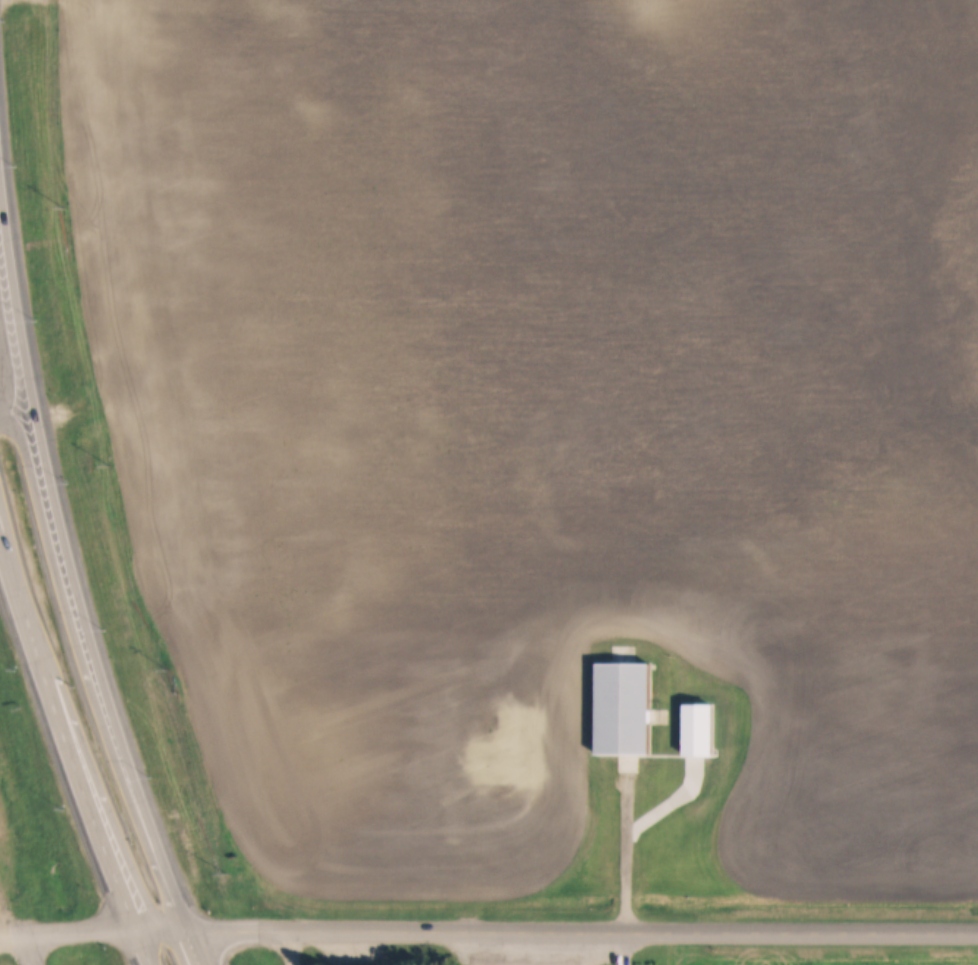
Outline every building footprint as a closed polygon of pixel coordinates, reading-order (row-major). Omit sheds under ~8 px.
[(598,662),(652,663),(651,755),(597,754),(598,662)] [(686,703),(715,704),(714,756),(685,756),(686,703)]
